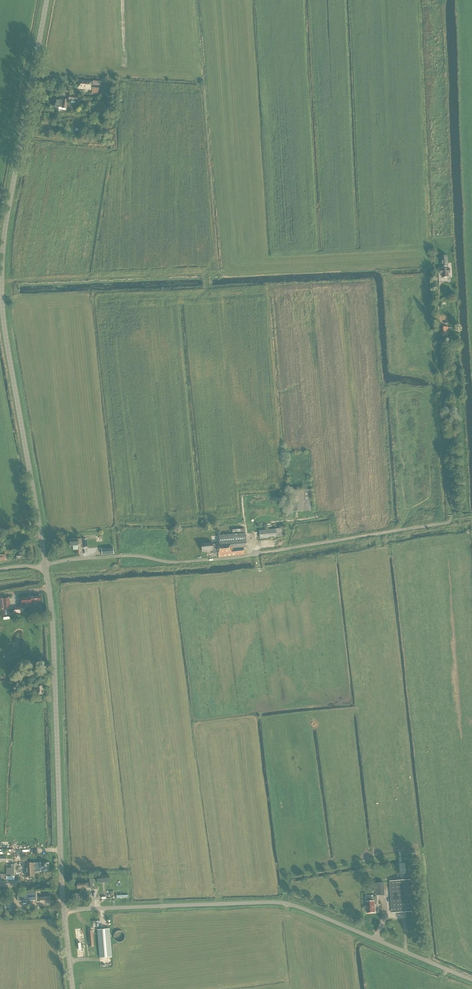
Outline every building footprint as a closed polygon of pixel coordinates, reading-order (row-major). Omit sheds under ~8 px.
[(63,100),(53,99),(52,106),(62,108),(62,109),(66,109),(67,100),(63,99),(63,100)] [(448,266),(447,256),(441,257),(442,267),(442,270),(440,270),(440,274),(442,274),(443,278),(448,277),(448,273),(450,273),(450,269),(446,269),(446,267),(448,266)] [(304,511),(312,510),(311,489),(303,490),(289,491),(291,512),(304,511)] [(283,528),(275,529),(259,531),(260,539),(284,536),(283,528)] [(244,548),(246,547),(245,534),(218,536),(219,542),(217,543),(217,544),(216,544),(212,544),(212,543),(201,544),(202,552),(212,551),(213,554),(218,553),(219,557),(244,554),(244,548)] [(35,602),(40,601),(40,596),(21,597),(22,606),(31,605),(31,606),(33,606),(34,605),(35,605),(35,604),(35,602)] [(43,694),(42,685),(34,685),(32,685),(33,692),(35,692),(35,694),(43,694)] [(47,871),(47,862),(25,864),(25,877),(34,876),(34,872),(47,871)] [(14,864),(6,864),(6,874),(0,874),(0,887),(20,887),(20,879),(14,879),(14,876),(14,864)] [(109,875),(97,876),(97,883),(109,882),(109,875)] [(412,911),(410,880),(389,881),(392,913),(412,911)] [(376,883),(377,896),(384,895),(384,883),(376,883)] [(36,892),(36,895),(32,895),(32,892),(20,893),(21,901),(40,900),(49,900),(49,894),(39,894),(39,892),(36,892)] [(377,902),(377,896),(371,897),(371,896),(368,896),(369,902),(366,902),(366,906),(364,906),(363,907),(363,909),(364,910),(366,910),(366,913),(375,912),(374,903),(377,902)] [(111,957),(109,929),(97,930),(99,958),(111,957)] [(125,935),(124,935),(124,934),(124,933),(123,933),(123,932),(122,932),(122,931),(121,931),(120,931),(119,931),(118,931),(117,931),(116,932),(115,932),(115,933),(114,933),(114,934),(114,935),(113,936),(113,937),(114,938),(114,939),(114,940),(115,940),(115,941),(116,941),(117,942),(118,942),(119,942),(120,942),(121,942),(122,941),(123,941),(123,940),(124,940),(124,939),(125,938),(125,937),(125,936),(125,935)]
